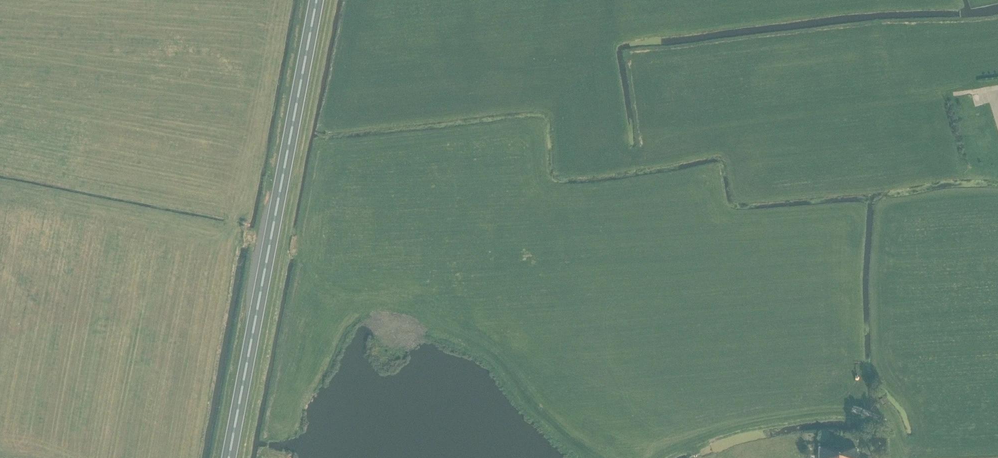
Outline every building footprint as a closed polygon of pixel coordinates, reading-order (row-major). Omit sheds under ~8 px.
[(977,101),(980,114),(990,112),(988,99),(977,101)] [(857,449),(819,449),(819,457),(857,457),(857,449)]
